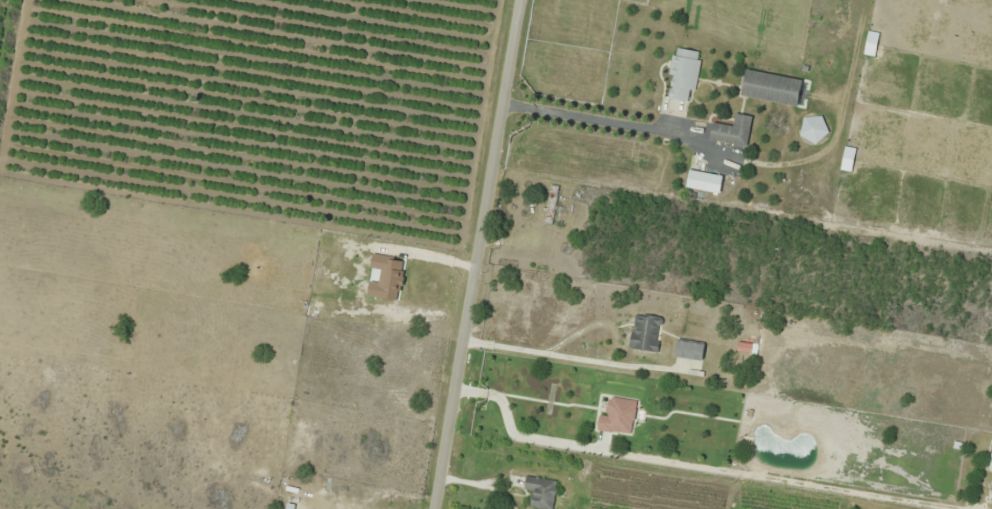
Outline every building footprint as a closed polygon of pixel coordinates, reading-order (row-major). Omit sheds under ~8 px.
[(701,52),(676,47),(666,98),(691,103),(701,52)] [(800,106),(804,80),(746,69),(741,96),(800,106)] [(710,139),(746,146),(752,116),(736,113),(733,127),(713,123),(710,139)] [(544,223),(552,224),(559,187),(551,185),(544,223)] [(662,318),(635,314),(629,348),(656,352),(662,318)] [(600,415),(598,431),(632,435),(637,400),(610,397),(607,416),(600,415)] [(541,508),(552,508),(557,481),(526,476),(524,488),(534,490),(531,507),(541,508)]
